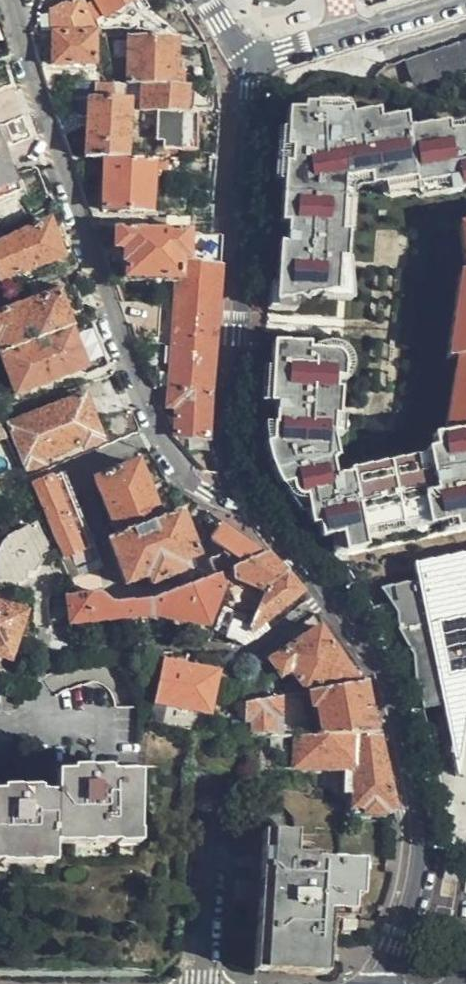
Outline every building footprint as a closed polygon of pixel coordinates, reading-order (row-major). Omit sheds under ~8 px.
[(53,33),(92,34),(91,30),(77,0),(75,0),(52,12),(52,16),(53,33)] [(88,3),(97,20),(131,0),(91,0),(88,3)] [(92,34),(53,33),(54,58),(54,64),(92,63),(92,34)] [(172,36),(128,35),(127,83),(176,84),(177,74),(173,74),(172,36)] [(465,64),(462,47),(410,58),(412,74),(465,64)] [(127,83),(114,83),(114,87),(113,100),(128,100),(131,100),(132,110),(158,111),(183,111),(184,84),(176,84),(127,83)] [(113,100),(114,87),(96,86),(96,99),(113,100)] [(128,100),(113,100),(96,99),(88,99),(87,116),(85,157),(105,158),(124,159),(128,100)] [(287,109),(286,128),(283,181),(280,221),(287,221),(287,227),(286,234),(286,243),(277,242),(277,255),(275,282),(274,300),(294,297),(296,297),(300,304),(303,296),(320,294),(337,292),(338,260),(345,261),(346,236),(339,236),(341,181),(369,176),(370,186),(412,182),(413,186),(448,183),(457,181),(459,194),(465,193),(465,130),(445,132),(445,124),(404,129),(402,116),(376,119),(375,111),(348,114),(348,109),(287,109)] [(183,111),(158,111),(157,127),(165,128),(164,138),(157,137),(156,150),(163,150),(164,146),(199,147),(200,112),(183,111)] [(286,128),(279,127),(276,180),(283,181),(286,128)] [(15,198),(0,158),(0,203),(15,198)] [(166,170),(166,161),(133,160),(124,159),(105,158),(104,196),(103,209),(149,212),(151,170),(166,170)] [(369,176),(341,181),(339,236),(346,236),(351,236),(353,189),(370,186),(369,176)] [(448,183),(449,195),(459,194),(457,181),(448,183)] [(60,256),(54,238),(48,222),(0,243),(0,278),(60,256)] [(465,273),(465,227),(463,228),(465,263),(458,264),(459,274),(465,273)] [(130,276),(179,279),(179,265),(179,257),(185,258),(187,230),(116,229),(115,241),(117,246),(127,248),(125,273),(130,276)] [(187,230),(185,258),(219,262),(221,231),(187,230)] [(286,234),(276,233),(275,255),(277,255),(277,242),(286,243),(286,234)] [(345,261),(338,260),(337,292),(320,294),(320,297),(351,298),(352,261),(345,261)] [(176,315),(186,315),(217,318),(219,270),(179,265),(179,279),(176,315)] [(465,355),(465,273),(459,274),(447,358),(458,356),(465,355)] [(70,327),(66,315),(78,311),(66,275),(39,284),(44,298),(0,313),(0,350),(2,355),(70,327)] [(275,282),(269,282),(267,308),(293,310),(294,297),(274,300),(275,282)] [(173,352),(170,388),(181,389),(186,315),(176,315),(173,352)] [(186,315),(181,389),(212,391),(217,318),(186,315)] [(83,362),(70,327),(2,355),(15,393),(85,367),(83,362)] [(271,341),(268,374),(267,392),(275,393),(275,402),(273,423),(271,423),(270,443),(263,443),(265,449),(267,454),(268,459),(269,462),(270,465),(271,468),(271,469),(273,474),(275,478),(277,481),(279,485),(289,482),(290,487),(292,492),(297,494),(302,495),(309,525),(317,523),(320,537),(331,535),(340,533),(344,552),(364,548),(362,538),(360,532),(426,518),(427,525),(443,522),(452,520),(454,530),(465,528),(465,430),(446,433),(434,435),(436,447),(438,456),(428,459),(334,478),(331,463),(336,462),(331,437),(333,417),(335,417),(338,378),(343,379),(344,365),(343,360),(341,356),(337,353),(333,353),(317,351),(308,351),(308,343),(271,341)] [(339,347),(333,346),(316,346),(317,351),(333,353),(337,353),(341,356),(343,360),(344,365),(343,379),(349,379),(351,366),(350,359),(348,355),(345,351),(339,347)] [(458,356),(446,433),(465,430),(465,355),(458,356)] [(268,374),(262,374),(261,401),(275,402),(275,393),(267,392),(268,374)] [(101,379),(48,398),(52,408),(8,425),(26,467),(40,462),(39,457),(83,441),(84,446),(98,440),(98,437),(99,435),(87,398),(105,393),(101,379)] [(181,389),(170,388),(169,397),(180,398),(181,389)] [(175,431),(174,434),(208,437),(212,391),(181,389),(180,398),(169,397),(168,407),(178,408),(177,416),(175,431)] [(331,437),(342,438),(343,417),(335,417),(333,417),(331,437)] [(438,456),(436,447),(427,449),(428,459),(438,456)] [(96,478),(118,533),(159,517),(141,474),(137,462),(96,478)] [(74,579),(101,568),(93,543),(66,471),(33,484),(74,579)] [(289,482),(279,485),(280,486),(283,491),(283,493),(286,496),(289,501),(293,507),(296,510),(309,525),(302,495),(297,494),(292,492),(290,487),(289,482)] [(207,510),(198,503),(190,513),(195,525),(207,510)] [(118,533),(107,537),(125,583),(148,575),(150,582),(178,571),(176,563),(195,557),(178,510),(159,517),(118,533)] [(360,532),(362,538),(427,525),(426,518),(360,532)] [(452,520),(443,522),(444,532),(454,530),(452,520)] [(20,588),(21,570),(33,572),(42,559),(37,548),(43,545),(34,524),(2,541),(0,555),(0,585),(20,588)] [(208,559),(214,573),(232,567),(260,556),(219,526),(211,536),(212,540),(230,553),(228,556),(223,554),(208,559)] [(340,533),(331,535),(335,554),(344,552),(340,533)] [(465,726),(465,551),(415,560),(419,579),(387,584),(396,633),(401,596),(420,706),(444,702),(449,729),(465,726)] [(266,553),(260,556),(232,567),(233,577),(264,589),(284,573),(266,553)] [(104,589),(68,593),(71,622),(150,612),(207,622),(220,585),(214,573),(145,598),(114,598),(104,589)] [(300,591),(284,573),(264,589),(249,628),(254,630),(297,594),(300,591)] [(26,609),(0,602),(0,655),(9,657),(26,609)] [(355,680),(320,629),(270,661),(280,677),(291,670),(306,688),(355,680)] [(256,654),(244,662),(244,703),(256,701),(256,654)] [(180,666),(162,662),(152,721),(165,724),(169,704),(208,712),(218,674),(180,666)] [(314,691),(322,735),(378,737),(365,684),(314,691)] [(244,703),(243,734),(271,733),(272,715),(279,712),(279,697),(256,701),(244,703)] [(296,741),(290,742),(290,766),(355,769),(356,806),(394,807),(378,737),(322,735),(296,735),(296,741)] [(139,774),(60,771),(58,794),(0,791),(0,863),(54,865),(56,840),(136,842),(139,774)] [(253,972),(324,977),(327,918),(350,919),(351,902),(360,902),(362,867),(317,863),(318,859),(295,857),(296,836),(263,833),(253,972)]
